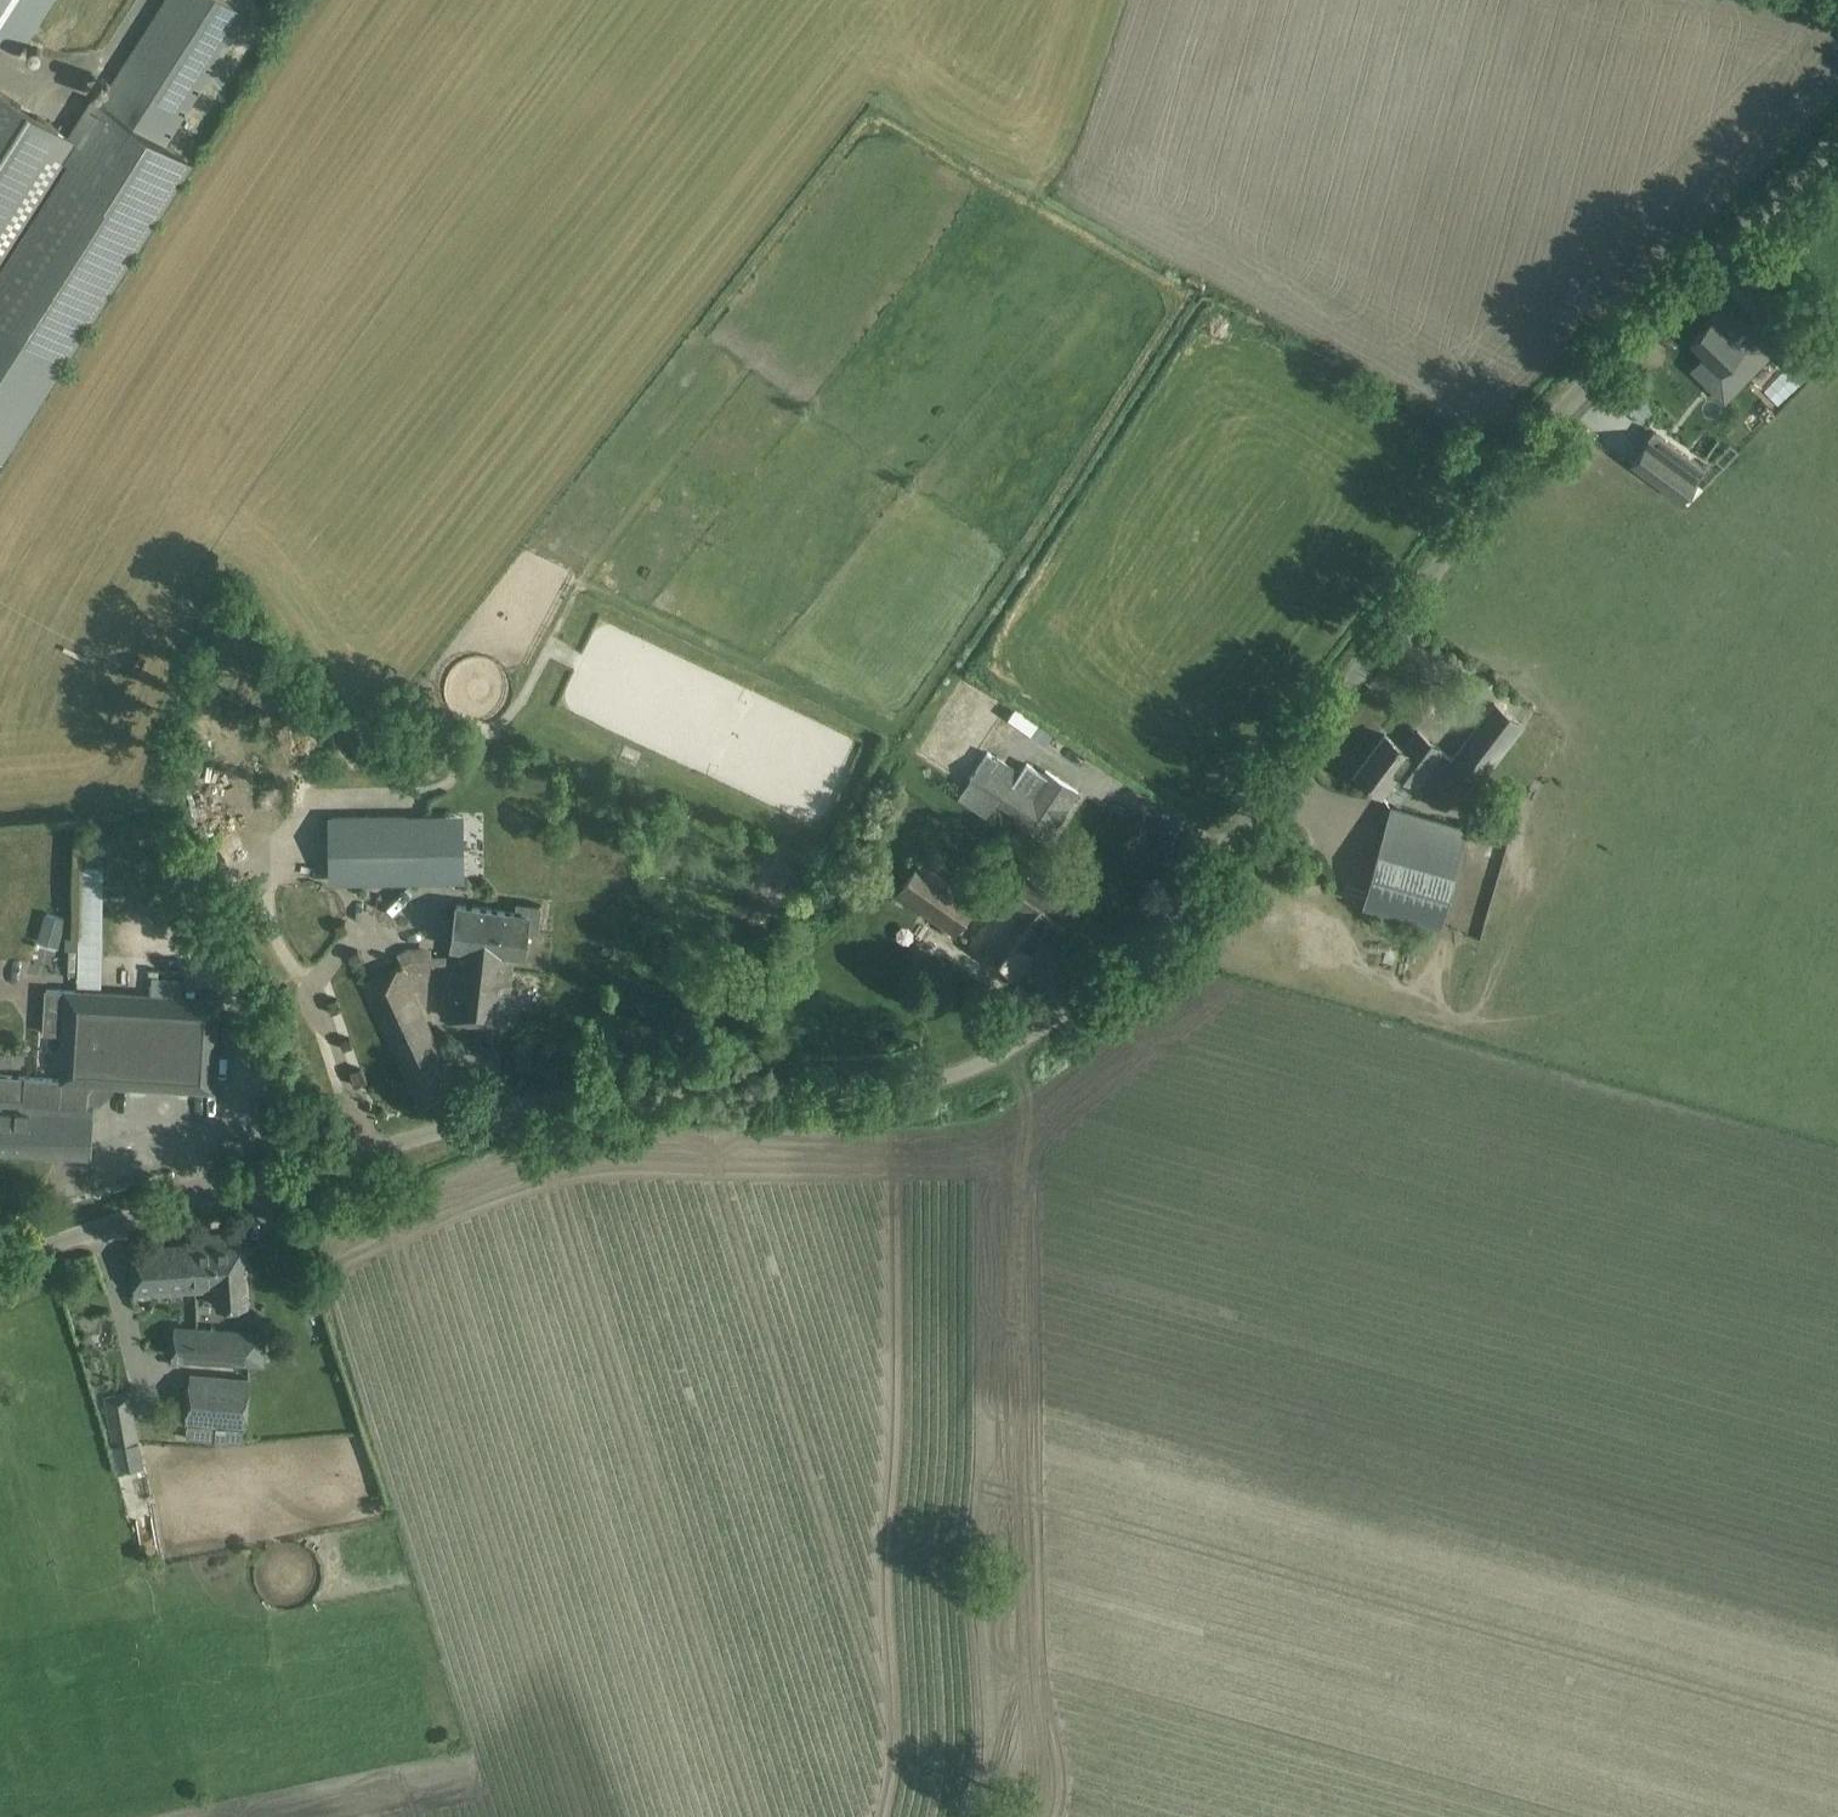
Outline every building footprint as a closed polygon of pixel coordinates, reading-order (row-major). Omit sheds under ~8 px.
[(3,460),(64,363),(191,163),(165,146),(249,15),(225,0),(166,0),(101,103),(91,97),(68,135),(0,91),(0,458),(3,460)] [(17,50),(49,0),(0,0),(0,40),(17,50)] [(1737,387),(1773,351),(1751,330),(1748,333),(1743,328),(1746,325),(1722,301),(1707,316),(1711,320),(1690,341),(1705,356),(1737,387)] [(1797,357),(1791,363),(1806,378),(1812,372),(1797,357)] [(1705,468),(1653,430),(1630,462),(1682,500),(1705,468)] [(1450,760),(1479,782),(1523,723),(1493,701),(1450,760)] [(956,756),(967,739),(950,728),(939,745),(956,756)] [(1399,771),(1401,773),(1416,784),(1428,767),(1442,747),(1416,728),(1402,747),(1385,734),(1355,774),(1381,794),(1399,771)] [(973,741),(954,770),(969,780),(967,783),(1017,815),(1015,818),(1047,839),(1078,790),(1046,770),(1038,782),(973,741)] [(1467,829),(1392,808),(1381,848),(1455,869),(1467,829)] [(425,816),(328,817),(329,880),(464,878),(463,835),(425,836),(425,816)] [(922,859),(898,893),(957,934),(980,901),(922,859)] [(1057,940),(1077,912),(1022,872),(969,945),(1016,980),(1052,936),(1057,940)] [(450,964),(444,1016),(504,1024),(512,953),(524,955),(527,930),(538,931),(541,907),(517,904),(515,913),(457,905),(451,955),(450,964)] [(46,914),(42,927),(60,932),(64,919),(46,914)] [(78,949),(79,936),(66,936),(66,948),(78,949)] [(421,1109),(458,1093),(413,993),(419,990),(410,972),(413,972),(406,948),(399,954),(405,964),(399,967),(395,958),(358,973),(421,1109)] [(44,982),(67,971),(59,955),(36,965),(44,982)] [(49,1033),(94,1036),(96,992),(61,989),(51,1006),(49,1033)] [(213,1091),(214,1066),(218,1000),(96,992),(94,1036),(116,1037),(113,1085),(213,1091)] [(90,1156),(92,1103),(86,1103),(87,1090),(95,1084),(95,1080),(73,1079),(0,1075),(0,1151),(90,1156)] [(133,1249),(135,1274),(134,1292),(217,1287),(219,1306),(246,1304),(241,1234),(188,1238),(189,1245),(133,1249)] [(172,1360),(249,1365),(251,1332),(173,1328),(172,1360)] [(184,1425),(225,1428),(244,1430),(249,1378),(188,1373),(185,1408),(175,1407),(174,1422),(184,1423),(184,1425)] [(126,1392),(103,1396),(113,1446),(136,1442),(126,1392)]
